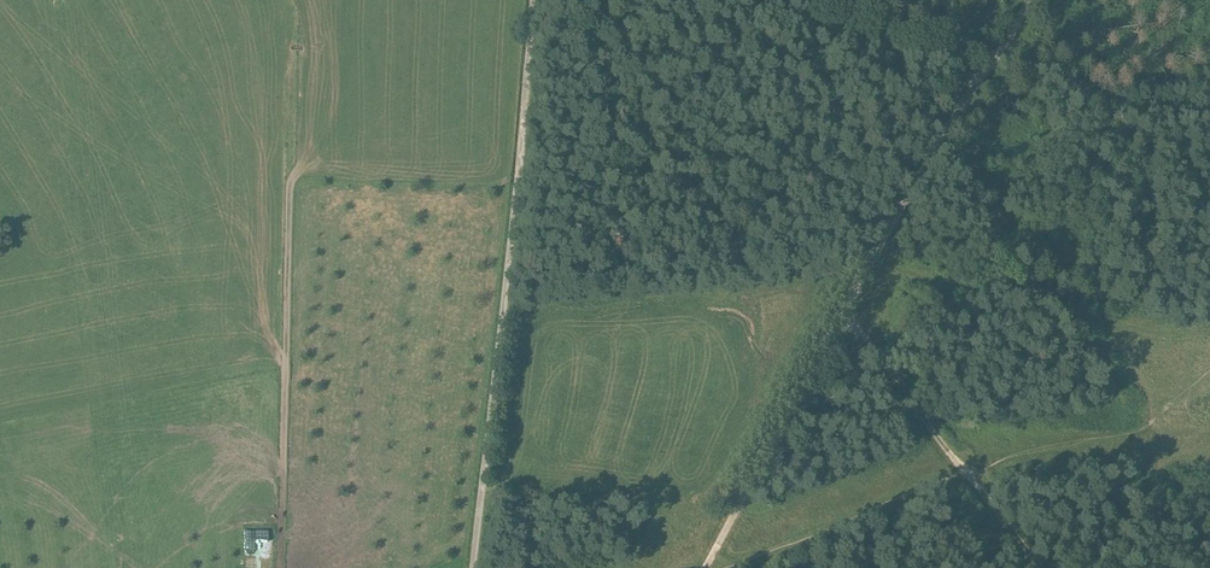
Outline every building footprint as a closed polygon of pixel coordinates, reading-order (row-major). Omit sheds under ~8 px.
[(244,567),(259,567),(259,554),(270,554),(270,529),(243,529),(244,567)]
